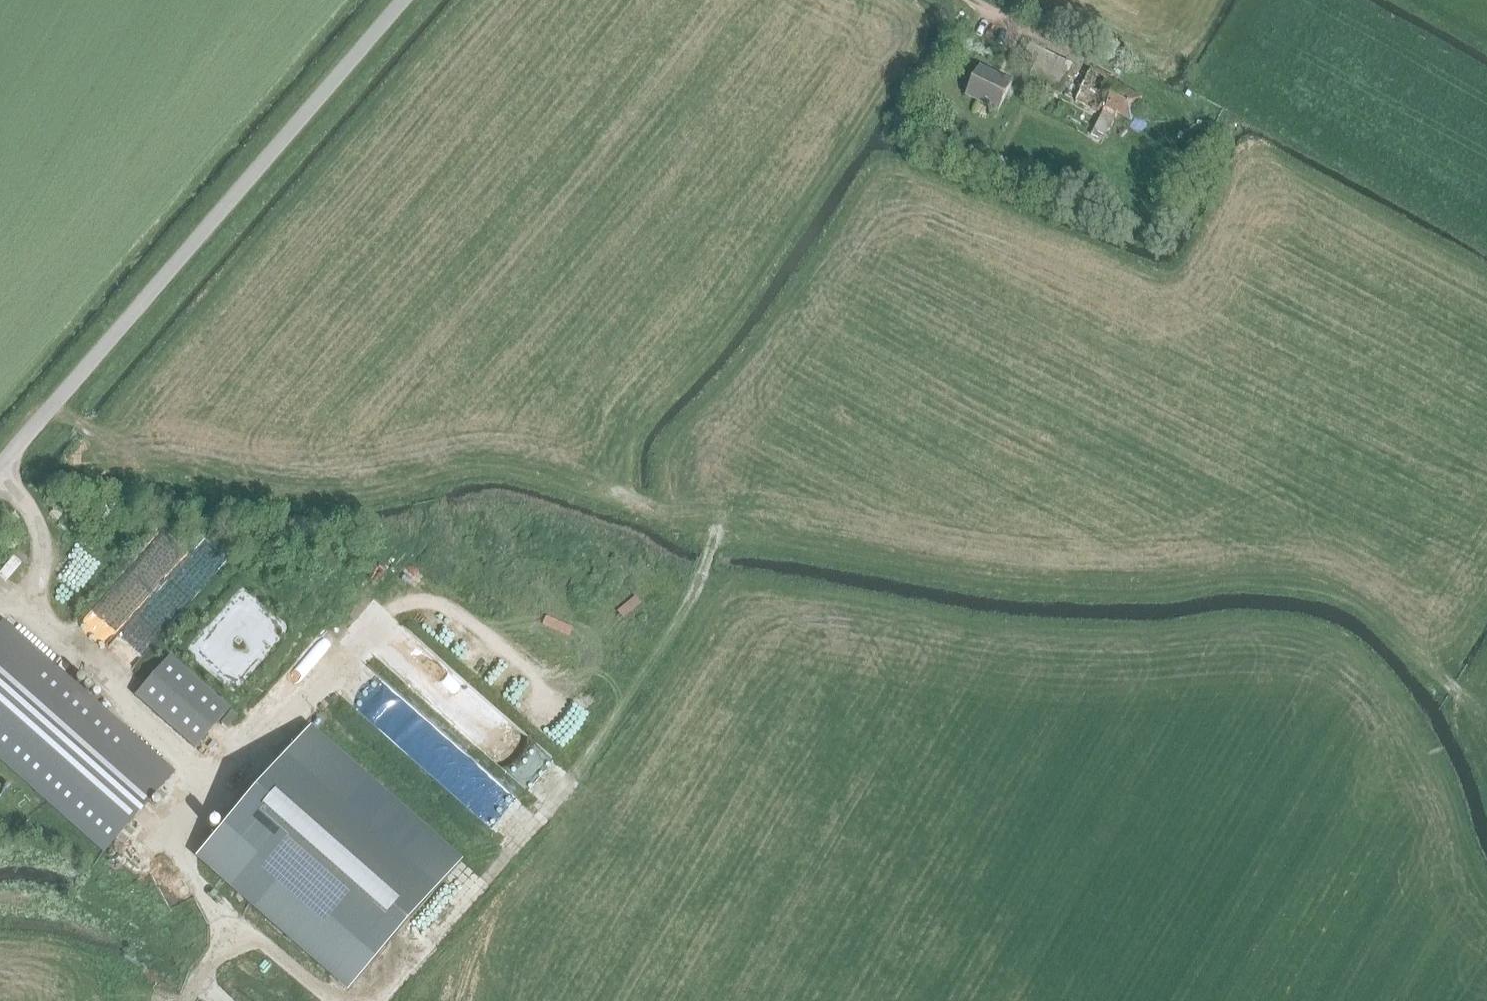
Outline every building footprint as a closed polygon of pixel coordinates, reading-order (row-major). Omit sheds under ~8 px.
[(1056,94),(1070,64),(1029,43),(1024,54),(1037,59),(1030,74),(1047,83),(1044,89),(1056,94)] [(998,110),(1011,83),(978,67),(965,95),(998,110)] [(1131,120),(1143,98),(1115,84),(1116,82),(1092,69),(1075,101),(1102,114),(1093,129),(1105,135),(1118,112),(1131,120)] [(1,621),(0,623),(0,761),(102,851),(172,772),(1,621)] [(193,748),(228,709),(168,656),(133,695),(193,748)] [(195,856),(346,989),(460,860),(309,727),(195,856)] [(460,797),(492,828),(519,799),(486,769),(460,797)]
